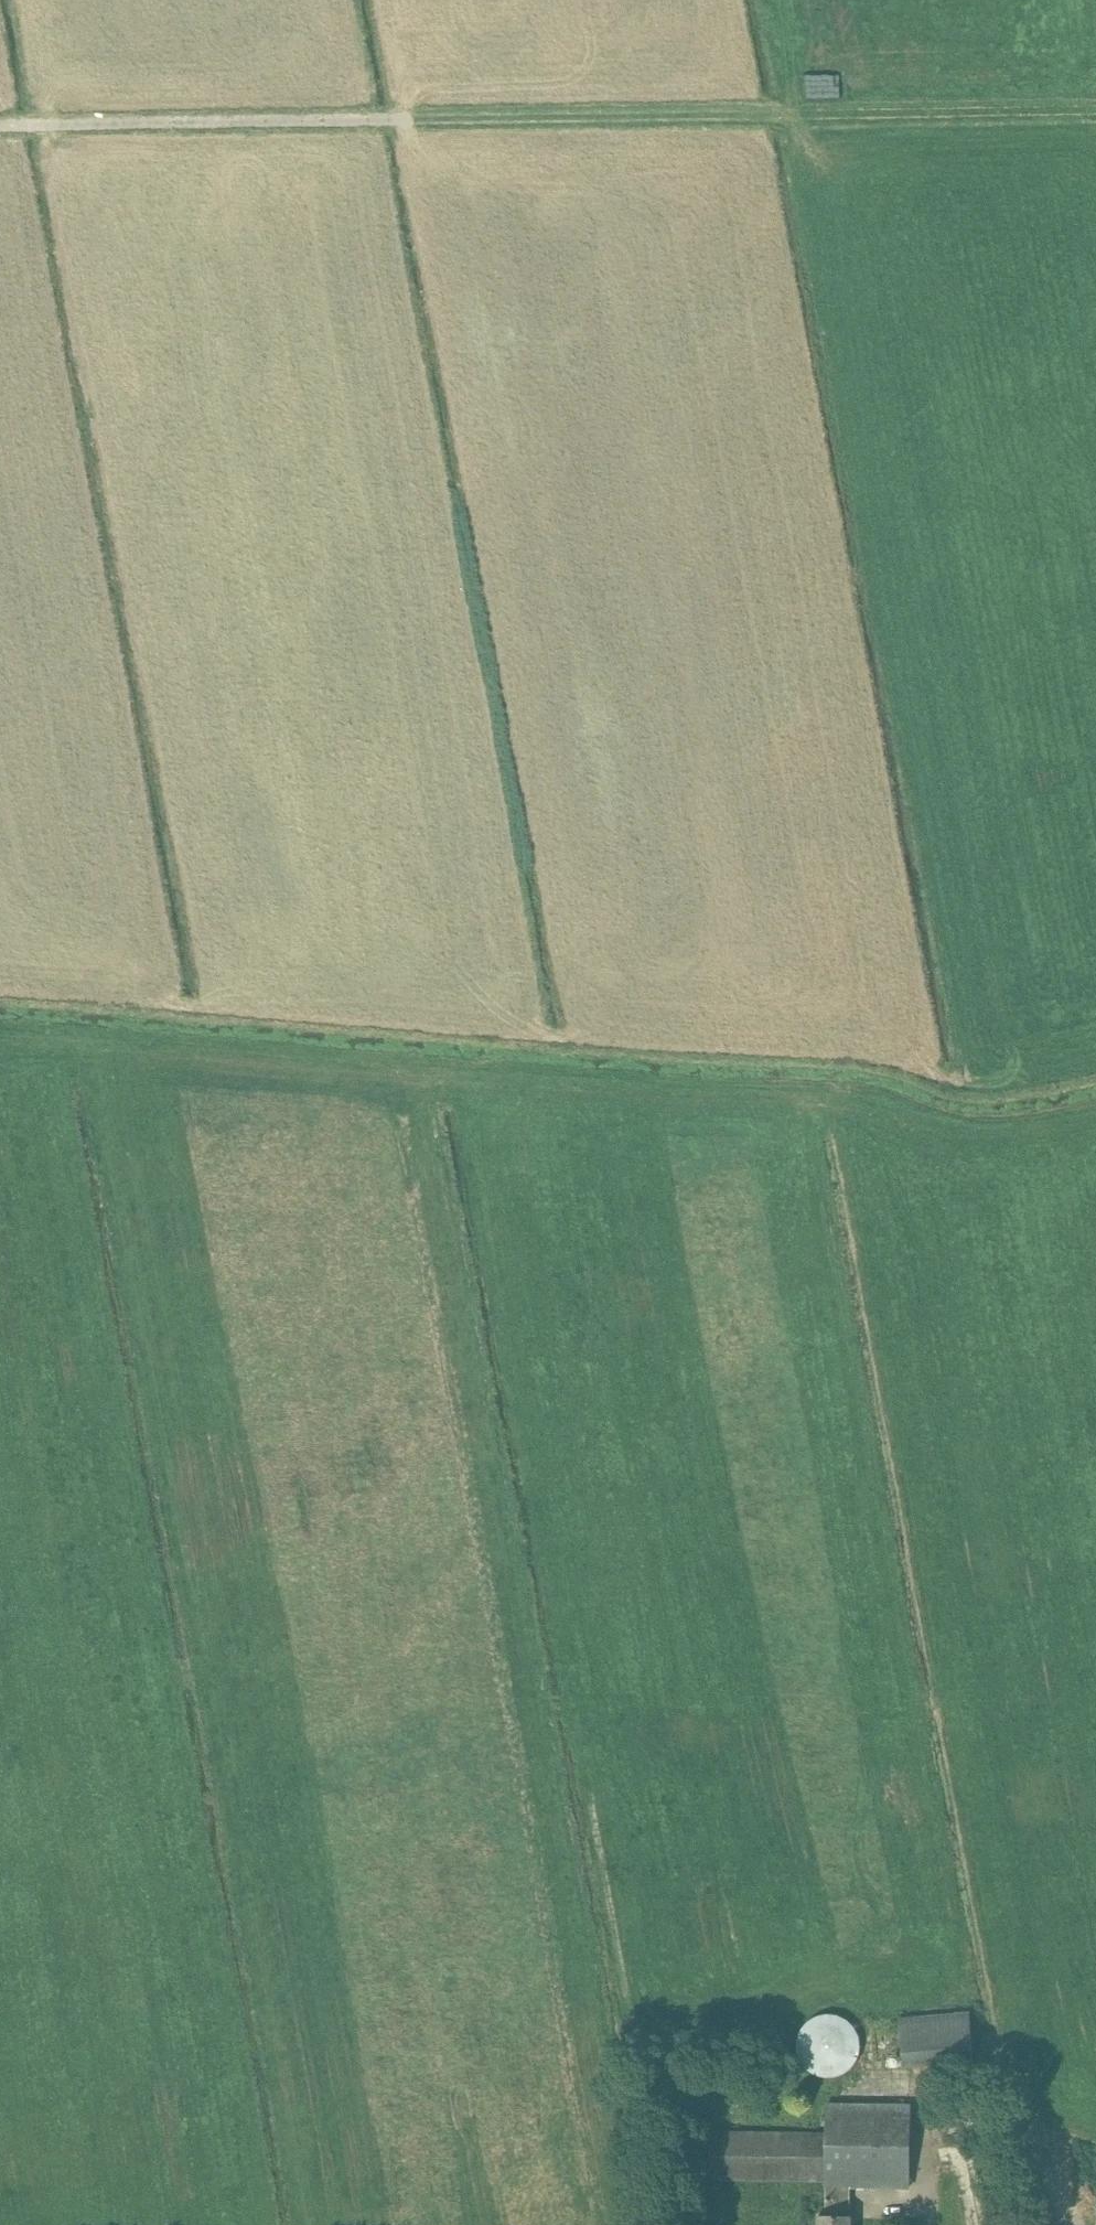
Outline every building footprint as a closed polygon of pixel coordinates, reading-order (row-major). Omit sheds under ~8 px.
[(904,2069),(972,2062),(966,2010),(899,2017),(904,2069)] [(835,2015),(826,2014),(821,2015),(813,2019),(808,2021),(803,2026),(800,2033),(797,2039),(797,2047),(798,2055),(801,2060),(804,2066),(808,2070),(814,2073),(820,2076),(826,2076),(832,2076),(837,2075),(843,2073),(848,2070),(854,2064),(858,2056),(860,2042),(858,2036),(855,2029),(852,2026),(846,2019),(839,2016),(835,2015)] [(827,2104),(827,2133),(826,2180),(826,2186),(844,2186),(909,2187),(911,2105),(827,2104)] [(711,2178),(826,2180),(827,2133),(712,2132),(711,2178)] [(844,2186),(826,2186),(826,2216),(819,2216),(818,2224),(851,2224),(852,2217),(850,2217),(850,2203),(844,2202),(844,2186)]
